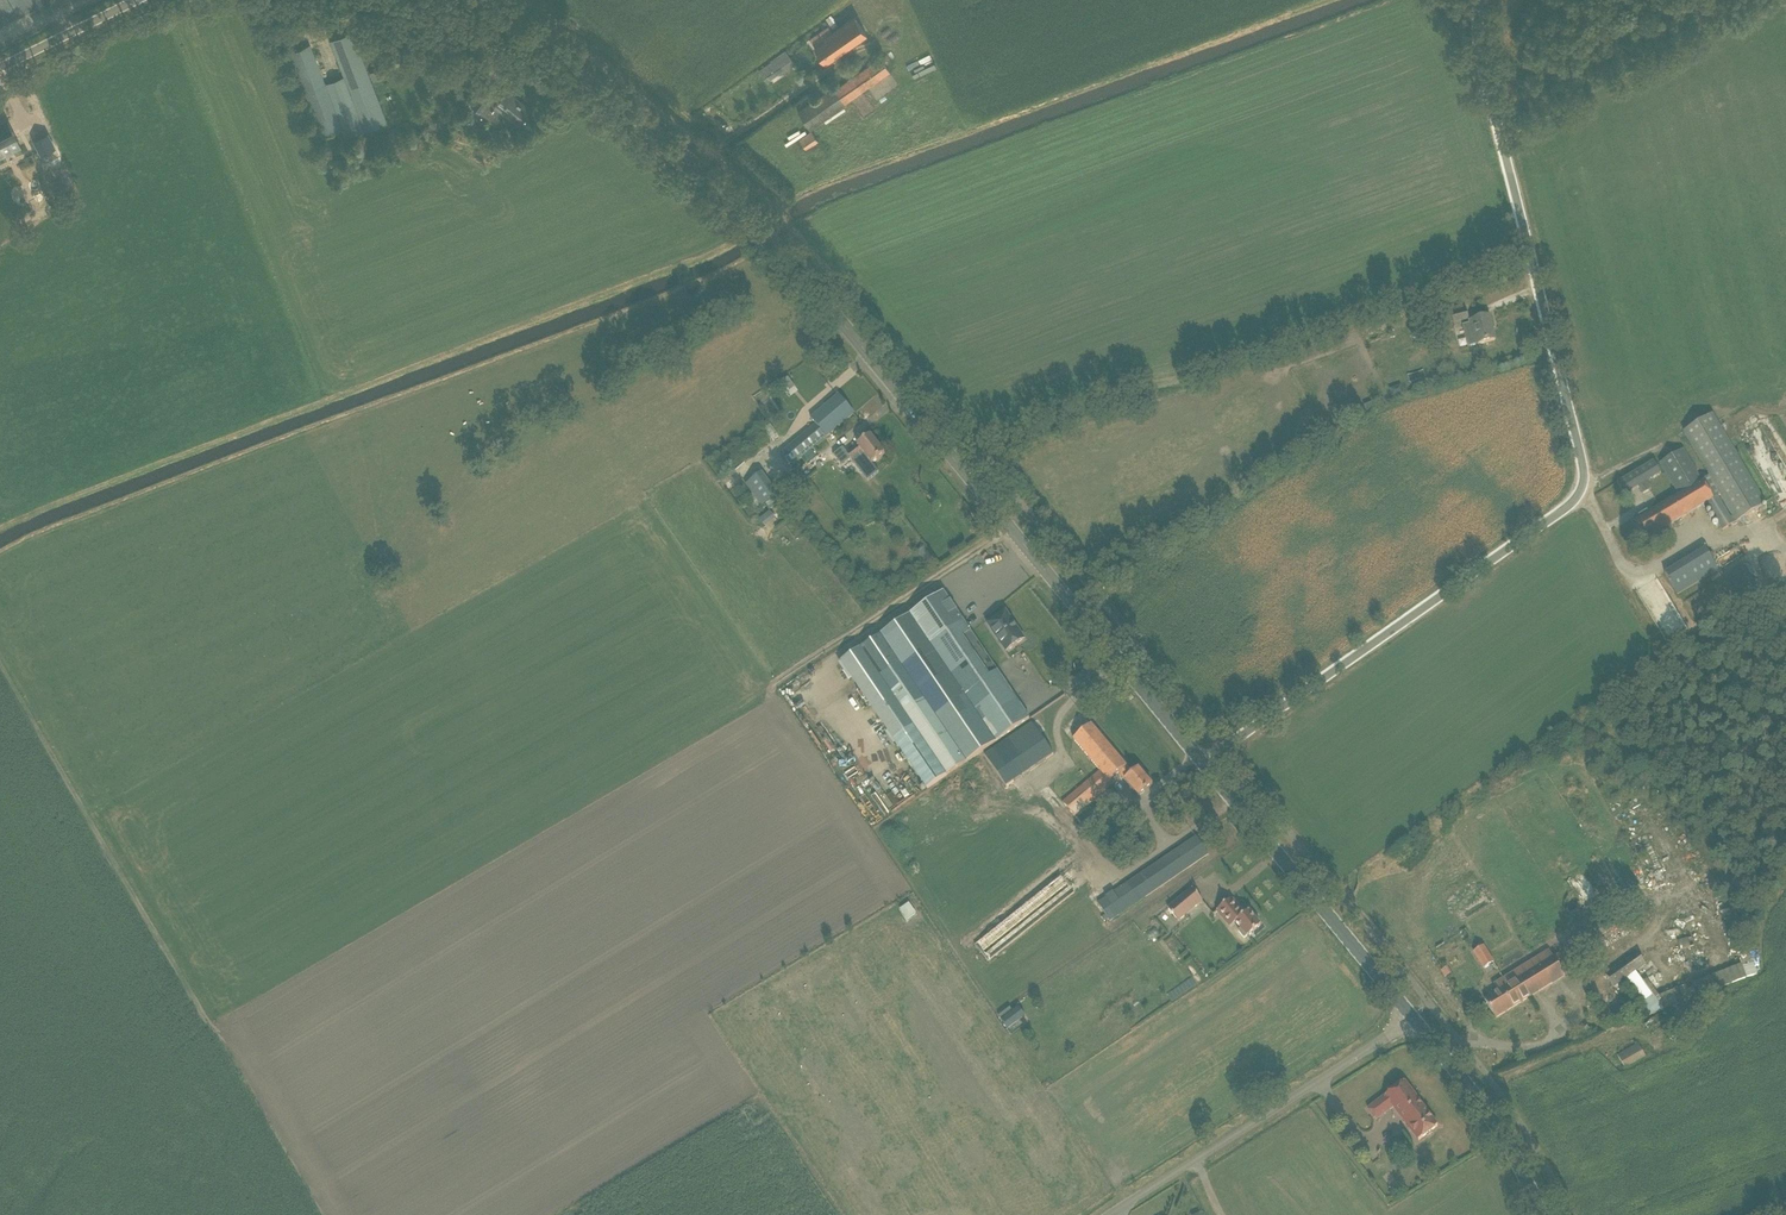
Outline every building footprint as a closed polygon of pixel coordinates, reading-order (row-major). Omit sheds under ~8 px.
[(45,7),(48,14),(54,11),(50,5),(45,7)] [(833,43),(840,53),(867,34),(855,17),(834,31),(839,38),(833,43)] [(827,40),(815,47),(826,63),(840,53),(833,43),(839,38),(834,31),(825,37),(827,40)] [(291,45),(288,46),(290,51),(288,51),(321,136),(340,128),(344,138),(386,122),(352,33),(330,41),(343,75),(337,77),(336,78),(324,82),(322,75),(309,43),(293,50),(291,45)] [(776,55),(770,59),(771,61),(779,73),(780,74),(787,70),(776,55)] [(833,87),(798,112),(811,129),(846,104),(846,103),(891,71),(888,68),(880,57),(835,89),(833,87)] [(380,68),(370,72),(373,81),(384,77),(380,68)] [(487,84),(471,105),(480,111),(480,110),(486,115),(487,114),(492,117),(499,108),(501,109),(519,123),(518,124),(519,125),(531,108),(505,89),(500,96),(494,92),(495,90),(487,84)] [(15,137),(7,121),(0,124),(0,145),(6,142),(15,137)] [(800,139),(806,149),(818,141),(811,131),(800,139)] [(480,132),(474,140),(481,146),(487,137),(480,132)] [(1466,312),(1452,316),(1454,324),(1468,320),(1466,312)] [(1469,325),(1463,326),(1468,348),(1478,345),(1484,344),(1495,341),(1489,317),(1477,319),(1469,322),(1469,325)] [(1420,324),(1416,334),(1423,337),(1427,327),(1420,324)] [(1403,394),(1402,389),(1398,388),(1390,390),(1392,398),(1403,394)] [(782,455),(792,467),(854,414),(839,396),(811,420),(816,425),(782,455)] [(1634,524),(1644,541),(1706,504),(1722,531),(1766,505),(1712,415),(1683,432),(1710,476),(1701,481),(1683,450),(1659,464),(1678,495),(1647,513),(1648,515),(1634,524)] [(843,448),(834,456),(842,467),(852,460),(862,472),(868,481),(879,473),(873,464),(885,455),(871,436),(848,454),(843,448)] [(1640,470),(1631,475),(1638,488),(1647,482),(1640,470)] [(762,474),(746,486),(753,496),(762,508),(779,496),(762,474)] [(1679,595),(1722,569),(1715,558),(1712,553),(1708,547),(1665,574),(1679,595)] [(925,548),(918,553),(927,565),(934,560),(925,548)] [(1658,579),(1638,590),(1666,641),(1686,630),(1658,579)] [(861,648),(840,662),(926,789),(936,783),(947,776),(982,752),(1030,720),(997,671),(989,677),(963,637),(970,633),(956,611),(943,592),(881,635),(861,648)] [(1006,652),(1024,640),(1006,612),(988,624),(997,638),(1006,652)] [(853,619),(845,624),(848,627),(855,622),(853,619)] [(1063,803),(1074,817),(1112,785),(1109,782),(1119,774),(1139,797),(1153,786),(1139,769),(1132,774),(1091,725),(1073,740),(1100,772),(1063,803)] [(1098,904),(1110,922),(1208,855),(1196,838),(1098,904)] [(1576,901),(1594,891),(1580,868),(1562,878),(1576,901)] [(1168,909),(1179,922),(1203,902),(1192,889),(1168,909)] [(1236,923),(1248,937),(1261,927),(1249,912),(1245,915),(1232,899),(1216,912),(1229,928),(1236,923)] [(906,921),(915,915),(906,902),(897,909),(906,921)] [(1731,908),(1720,912),(1724,921),(1726,920),(1729,936),(1738,935),(1735,916),(1733,916),(1731,908)] [(1619,923),(1599,936),(1606,948),(1627,935),(1619,923)] [(1589,935),(1570,946),(1577,957),(1596,946),(1589,935)] [(1484,946),(1473,953),(1480,964),(1491,957),(1484,946)] [(1599,946),(1594,949),(1600,958),(1604,955),(1599,946)] [(1484,1000),(1496,1018),(1572,970),(1560,952),(1554,955),(1550,948),(1494,984),(1498,991),(1484,1000)] [(1624,981),(1649,1016),(1757,975),(1753,965),(1754,965),(1749,950),(1737,954),(1741,965),(1660,996),(1661,1000),(1647,980),(1643,983),(1636,973),(1646,965),(1637,953),(1605,975),(1614,988),(1624,981)] [(1007,1029),(1013,1024),(1003,1014),(998,1019),(1007,1029)] [(1645,1025),(1653,1035),(1666,1025),(1658,1014),(1645,1025)] [(1614,1053),(1621,1068),(1643,1058),(1637,1044),(1614,1053)] [(1394,1107),(1419,1141),(1438,1126),(1415,1097),(1416,1097),(1410,1089),(1409,1089),(1404,1082),(1368,1109),(1376,1120),(1394,1107)]
